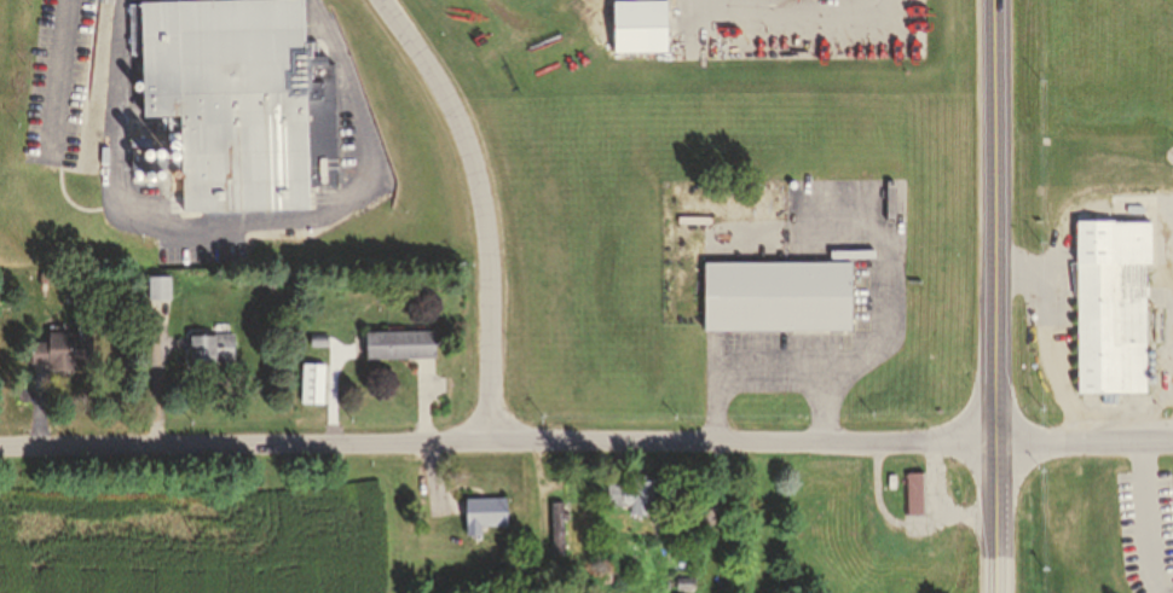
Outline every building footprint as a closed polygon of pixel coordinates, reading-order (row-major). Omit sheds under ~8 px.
[(141,114),(179,112),(184,213),(313,207),(312,186),(341,185),(335,53),(307,54),(305,0),(249,0),(137,5),(141,114)] [(613,2),(614,52),(668,51),(666,1),(613,2)] [(1074,225),(1077,393),(1144,390),(1142,266),(1150,266),(1149,222),(1074,225)] [(703,267),(849,267),(850,336),(704,337),(703,267)] [(144,301),(166,301),(166,280),(144,280),(144,301)] [(87,335),(41,334),(41,344),(25,344),(25,370),(87,370),(87,335)] [(359,335),(359,362),(432,362),(432,335),(359,335)] [(183,365),(234,365),(234,337),(183,337),(183,365)] [(905,473),(905,511),(920,511),(919,472),(905,473)] [(602,508),(626,508),(626,516),(648,516),(648,485),(602,485),(602,508)] [(505,527),(505,500),(458,500),(458,527),(505,527)] [(545,504),(547,555),(562,554),(560,504),(545,504)]
